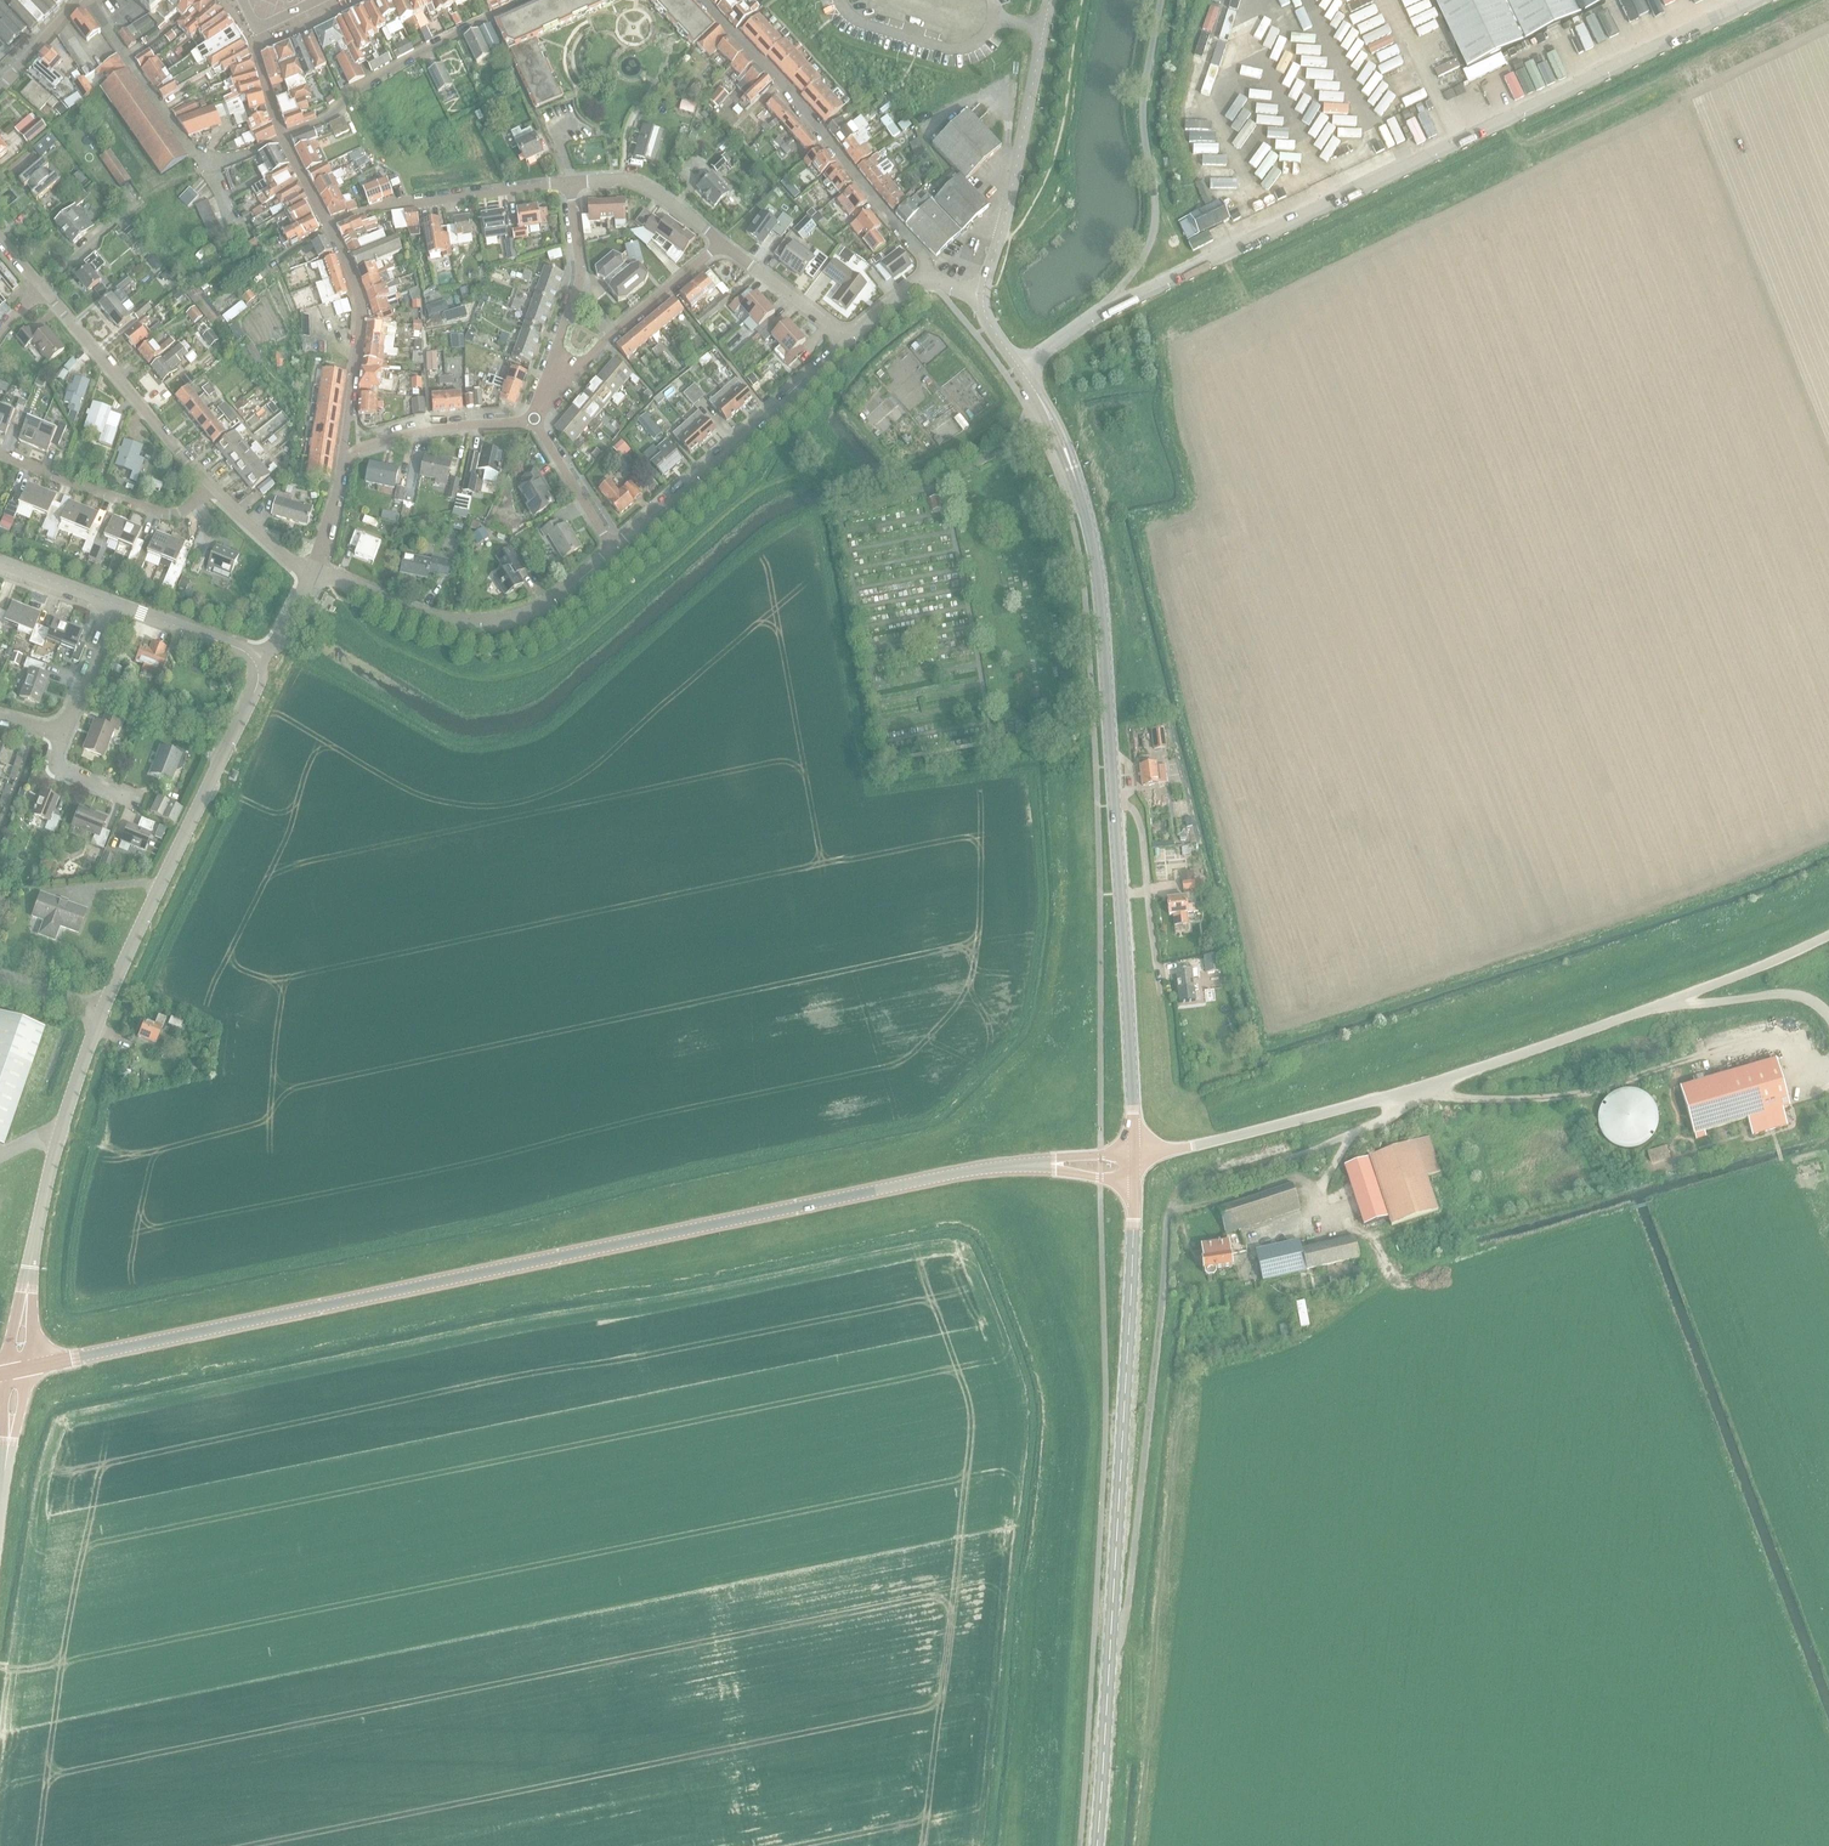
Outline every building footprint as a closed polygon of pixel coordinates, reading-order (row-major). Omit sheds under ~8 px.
[(3,40),(8,46),(22,32),(27,28),(31,32),(32,32),(37,27),(42,22),(48,17),(53,12),(59,6),(64,1),(65,0),(0,0),(0,37),(3,40)] [(150,14),(151,13),(152,13),(154,13),(159,10),(158,7),(165,1),(164,0),(140,0),(150,14)] [(156,12),(165,21),(177,10),(188,0),(164,0),(165,1),(158,7),(159,10),(156,12)] [(202,0),(188,0),(177,10),(185,18),(202,0)] [(215,4),(211,0),(202,0),(185,18),(179,24),(178,24),(181,27),(180,28),(182,30),(183,29),(186,33),(215,4)] [(374,3),(386,27),(390,37),(404,30),(400,22),(389,0),(379,0),(374,3)] [(413,17),(405,0),(389,0),(400,22),(405,20),(409,29),(417,25),(413,17)] [(413,17),(417,25),(420,31),(427,27),(420,14),(426,11),(431,20),(438,17),(438,16),(436,12),(434,12),(430,3),(432,2),(431,0),(405,0),(413,17)] [(453,4),(452,0),(431,0),(432,2),(430,3),(434,12),(436,12),(440,10),(453,4)] [(495,21),(535,109),(564,96),(560,89),(558,90),(551,75),(553,74),(547,60),(544,61),(537,46),(540,45),(537,38),(537,36),(544,33),(543,31),(558,24),(559,26),(573,20),(572,17),(587,10),(588,13),(602,6),(601,4),(610,0),(538,0),(537,1),(535,3),(495,21)] [(654,5),(656,3),(667,15),(666,17),(676,28),(678,27),(689,39),(687,40),(693,46),(697,43),(697,42),(716,25),(692,0),(649,0),(654,5)] [(744,3),(744,2),(745,1),(744,0),(726,0),(718,7),(727,17),(744,3)] [(1240,4),(1244,14),(1262,7),(1259,0),(1249,0),(1240,4)] [(1362,14),(1373,11),(1369,0),(1357,0),(1362,14)] [(1465,66),(1461,68),(1468,83),(1506,65),(1500,54),(1614,0),(1433,0),(1465,66)] [(1648,16),(1641,0),(1630,0),(1638,20),(1648,16)] [(392,39),(386,27),(374,3),(365,7),(377,31),(383,28),(384,30),(382,31),(388,42),(392,39)] [(744,3),(727,17),(737,28),(760,8),(756,3),(749,8),(744,3)] [(191,39),(223,13),(215,4),(186,33),(191,39)] [(378,34),(377,31),(365,7),(343,17),(344,18),(360,51),(368,47),(365,41),(368,39),(378,34)] [(71,18),(87,39),(100,30),(84,8),(71,18)] [(1229,34),(1244,27),(1235,9),(1221,15),(1229,34)] [(223,13),(192,38),(196,44),(204,38),(228,19),(223,13)] [(754,43),(772,27),(759,14),(742,30),(754,43)] [(136,41),(132,36),(152,22),(148,15),(127,28),(126,27),(118,32),(128,47),(136,41)] [(365,60),(360,51),(344,18),(336,22),(343,40),(349,52),(342,55),(337,58),(350,84),(365,75),(359,63),(365,60)] [(209,44),(234,26),(229,19),(228,19),(204,38),(206,40),(205,41),(206,42),(207,42),(209,44)] [(342,55),(349,52),(343,40),(336,22),(314,32),(322,50),(337,44),(342,55)] [(464,37),(477,63),(490,57),(487,50),(499,44),(490,24),(477,30),(464,37)] [(733,65),(744,53),(716,25),(697,42),(697,43),(710,57),(718,49),(733,65)] [(197,69),(243,39),(234,26),(209,44),(196,53),(192,57),(183,62),(168,74),(165,70),(150,82),(157,91),(171,80),(172,83),(197,69)] [(420,31),(426,42),(433,39),(427,27),(420,31)] [(766,57),(786,39),(785,39),(784,40),(772,27),(754,43),(766,57)] [(165,36),(170,43),(177,37),(171,31),(165,36)] [(312,33),(299,39),(315,75),(316,74),(315,72),(326,66),(312,33)] [(395,45),(401,56),(415,49),(409,38),(395,45)] [(83,39),(76,43),(84,56),(91,52),(83,39)] [(171,80),(157,91),(163,100),(173,94),(179,90),(189,84),(209,73),(208,72),(220,65),(220,64),(248,49),(243,39),(197,69),(172,83),(171,80)] [(305,79),(315,75),(299,39),(290,43),(304,75),(303,75),(305,79)] [(360,51),(365,60),(366,62),(371,72),(392,60),(387,51),(378,56),(368,39),(365,41),(368,47),(360,51)] [(780,68),(798,52),(802,48),(799,44),(794,48),(786,39),(766,57),(767,57),(768,55),(780,68)] [(141,40),(129,49),(136,58),(148,49),(141,40)] [(312,96),(305,79),(303,75),(304,75),(290,43),(274,50),(283,76),(287,86),(286,86),(288,89),(287,90),(289,96),(292,103),(295,102),(306,98),(312,96)] [(33,69),(55,88),(63,79),(52,69),(62,59),(47,46),(38,57),(41,60),(33,69)] [(135,59),(140,66),(154,57),(149,49),(135,59)] [(211,77),(230,68),(251,57),(248,49),(220,64),(220,65),(208,72),(209,73),(211,77)] [(283,76),(274,50),(262,54),(272,86),(276,85),(274,79),(283,76)] [(1207,78),(1258,183),(1292,166),(1284,150),(1306,139),(1263,51),(1207,78)] [(792,81),(810,65),(798,52),(780,68),(792,81)] [(733,65),(730,67),(732,69),(733,68),(738,73),(736,75),(735,74),(731,77),(735,81),(736,80),(739,84),(757,66),(753,62),(744,53),(733,65)] [(1385,75),(1390,73),(1383,54),(1378,56),(1385,75)] [(101,89),(127,70),(117,55),(95,70),(100,76),(107,72),(109,75),(97,84),(101,89)] [(234,78),(255,70),(251,57),(230,68),(234,78)] [(150,82),(165,70),(158,58),(142,69),(150,82)] [(428,71),(439,92),(452,86),(442,64),(428,71)] [(802,96),(822,78),(810,65),(792,81),(804,94),(802,95),(802,96)] [(764,73),(757,66),(739,84),(737,86),(745,94),(751,87),(764,73)] [(238,86),(258,80),(255,70),(234,78),(224,82),(226,87),(223,88),(224,91),(230,89),(234,88),(234,89),(239,88),(238,86)] [(128,74),(104,91),(161,174),(186,158),(128,74)] [(746,100),(750,103),(758,96),(772,82),(766,75),(742,100),(744,102),(746,100)] [(73,83),(84,99),(95,92),(84,76),(73,83)] [(504,80),(507,87),(514,84),(510,77),(504,80)] [(814,109),(832,93),(820,80),(822,78),(802,96),(814,109)] [(1411,89),(1424,84),(1422,78),(1409,83),(1411,89)] [(1388,85),(1397,104),(1408,99),(1404,90),(1407,89),(1403,79),(1388,85)] [(225,103),(260,91),(261,91),(258,80),(238,86),(239,88),(234,89),(234,88),(230,89),(233,96),(224,99),(225,103)] [(52,107),(56,102),(50,97),(51,97),(33,81),(24,92),(31,99),(30,101),(40,110),(47,102),(52,107)] [(691,89),(696,93),(701,87),(698,85),(700,83),(697,81),(691,89)] [(677,88),(685,91),(687,87),(679,83),(677,88)] [(710,100),(717,108),(729,96),(721,88),(710,100)] [(260,91),(241,98),(243,104),(247,103),(250,111),(265,106),(260,91)] [(845,106),(832,93),(814,109),(827,123),(845,106)] [(325,99),(329,104),(335,100),(331,95),(325,99)] [(299,112),(295,102),(292,103),(289,96),(280,99),(277,101),(284,118),(299,112)] [(299,112),(309,108),(306,98),(295,102),(299,112)] [(768,106),(778,117),(781,121),(790,113),(777,98),(768,106)] [(882,102),(888,110),(893,106),(887,98),(882,102)] [(174,111),(177,118),(198,108),(195,101),(174,111)] [(55,110),(61,116),(68,110),(63,104),(55,110)] [(178,120),(189,136),(222,123),(215,107),(199,112),(178,120)] [(299,112),(284,118),(287,128),(313,120),(316,118),(314,113),(303,117),(301,113),(310,110),(309,108),(299,112)] [(1416,131),(1426,130),(1425,126),(1434,124),(1432,108),(1413,111),(1416,131)] [(964,231),(990,207),(966,182),(1003,147),(969,111),(934,145),(962,175),(935,201),(929,196),(922,202),(916,196),(897,214),(905,223),(937,257),(964,231)] [(239,139),(271,123),(267,113),(248,121),(247,121),(250,127),(241,132),(237,134),(239,139)] [(794,136),(803,127),(790,113),(781,121),(794,136)] [(886,129),(893,124),(887,115),(880,121),(886,129)] [(346,126),(347,126),(343,117),(329,124),(333,132),(346,126)] [(767,133),(781,121),(778,117),(768,126),(765,123),(761,127),(767,133)] [(836,137),(849,127),(842,117),(828,128),(836,137)] [(20,134),(28,144),(47,128),(38,118),(20,134)] [(898,125),(903,132),(912,126),(906,119),(898,125)] [(271,123),(239,139),(235,141),(238,148),(246,145),(246,146),(257,141),(258,144),(276,136),(271,123)] [(893,124),(886,129),(893,139),(900,134),(893,124)] [(295,147),(318,138),(316,133),(322,130),(323,133),(327,131),(324,125),(318,128),(290,137),(295,147)] [(842,146),(865,130),(862,125),(855,130),(852,125),(849,127),(836,137),(842,146)] [(346,126),(333,132),(336,137),(349,130),(347,126),(346,126)] [(635,156),(653,162),(662,132),(644,126),(635,156)] [(803,127),(794,136),(808,150),(817,142),(803,127)] [(531,129),(521,133),(519,129),(511,132),(521,153),(522,153),(526,162),(543,154),(534,136),(531,129)] [(850,156),(865,144),(871,139),(865,130),(842,146),(850,156)] [(359,131),(347,135),(353,151),(364,147),(359,131)] [(691,133),(688,143),(695,145),(698,135),(691,133)] [(48,135),(33,148),(40,157),(41,157),(56,144),(48,135)] [(325,136),(318,138),(295,147),(307,170),(325,162),(321,154),(331,150),(325,136)] [(780,148),(785,144),(778,138),(775,142),(777,144),(774,147),(777,150),(780,148)] [(911,143),(916,152),(922,148),(917,140),(911,143)] [(785,144),(780,148),(786,155),(791,150),(785,144)] [(865,144),(850,156),(857,166),(873,154),(865,144)] [(1348,144),(1295,167),(1307,193),(1360,169),(1348,144)] [(260,155),(252,158),(258,169),(265,181),(272,176),(289,165),(279,147),(260,155)] [(827,152),(823,155),(819,149),(804,161),(809,167),(811,166),(812,168),(810,169),(817,178),(836,163),(827,152)] [(100,157),(120,188),(131,181),(110,150),(100,157)] [(359,151),(349,155),(351,161),(353,160),(354,162),(356,161),(362,158),(359,150),(359,151)] [(866,177),(880,167),(876,162),(881,158),(878,154),(858,168),(866,177)] [(362,158),(356,161),(359,168),(369,163),(365,157),(362,158)] [(712,166),(717,172),(727,164),(721,158),(712,166)] [(55,174),(53,176),(46,169),(49,167),(43,160),(19,180),(25,187),(27,185),(34,192),(31,194),(37,201),(61,181),(55,174)] [(1206,162),(1197,163),(1198,186),(1207,185),(1206,162)] [(333,175),(332,174),(327,164),(308,173),(314,184),(333,175)] [(258,186),(252,189),(262,206),(263,205),(277,196),(299,183),(289,165),(272,176),(265,181),(258,186)] [(836,191),(838,194),(852,183),(842,170),(837,165),(823,176),(827,182),(824,184),(827,188),(832,184),(838,190),(836,191)] [(873,186),(887,174),(880,167),(866,177),(873,186)] [(321,196),(337,188),(339,187),(336,180),(344,176),(341,170),(332,174),(333,175),(314,184),(321,196)] [(880,195),(893,183),(887,174),(873,186),(880,195)] [(720,178),(718,180),(713,175),(697,189),(714,207),(729,193),(722,185),(725,183),(720,178)] [(363,187),(369,204),(392,196),(386,179),(363,187)] [(277,206),(303,191),(299,183),(277,196),(279,200),(275,203),(277,206)] [(893,183),(880,195),(894,211),(915,193),(913,191),(905,197),(893,183)] [(180,198),(188,206),(198,195),(190,187),(180,198)] [(852,214),(856,218),(862,213),(859,209),(867,202),(855,187),(837,201),(849,216),(852,214)] [(337,188),(321,196),(332,215),(347,210),(347,212),(357,208),(354,200),(352,201),(349,194),(342,197),(337,188)] [(286,213),(303,202),(308,199),(303,191),(277,206),(270,211),(273,216),(284,209),(286,213)] [(87,232),(94,226),(77,207),(89,198),(85,192),(73,202),(76,206),(70,211),(69,211),(55,223),(73,244),(88,232),(87,232)] [(199,212),(211,206),(208,199),(196,205),(199,212)] [(607,201),(608,219),(615,218),(615,228),(627,228),(625,199),(617,199),(617,201),(607,201)] [(608,219),(607,201),(596,202),(596,200),(588,200),(589,215),(582,216),(584,235),(591,235),(590,222),(600,221),(600,219),(608,219)] [(1179,221),(1188,240),(1230,220),(1221,201),(1179,221)] [(297,226),(312,217),(303,202),(286,213),(275,219),(278,224),(287,218),(292,228),(297,226)] [(202,218),(214,213),(211,206),(199,212),(202,218)] [(514,230),(513,230),(514,240),(515,239),(521,239),(526,238),(525,231),(526,231),(526,228),(529,227),(531,235),(541,233),(540,225),(540,227),(549,225),(547,208),(539,209),(538,206),(516,209),(519,229),(514,230)] [(407,227),(411,237),(420,236),(419,225),(417,209),(405,210),(407,221),(407,227)] [(636,221),(643,227),(652,215),(644,209),(636,221)] [(407,221),(405,210),(391,211),(395,229),(407,227),(407,221)] [(482,214),(485,238),(499,236),(498,230),(506,228),(503,211),(482,214)] [(875,231),(881,227),(869,211),(850,226),(858,235),(864,231),(867,236),(863,239),(873,253),(885,244),(875,231)] [(783,215),(777,223),(762,212),(746,234),(761,245),(767,238),(772,230),(781,237),(792,222),(783,215)] [(204,225),(217,219),(214,213),(202,218),(204,225)] [(252,221),(257,230),(266,225),(261,215),(252,221)] [(447,226),(448,234),(450,246),(459,244),(457,238),(472,235),(469,216),(454,218),(455,225),(447,226)] [(645,228),(629,231),(647,246),(655,235),(656,233),(674,246),(667,255),(676,263),(684,253),(695,237),(667,217),(663,223),(653,216),(645,228)] [(297,226),(304,238),(319,229),(312,217),(297,226)] [(304,238),(297,226),(292,228),(287,218),(278,224),(282,231),(278,233),(281,238),(279,239),(283,246),(289,243),(297,238),(299,241),(304,238)] [(370,226),(374,224),(378,223),(376,218),(371,219),(361,223),(359,218),(337,226),(342,237),(370,226)] [(798,227),(805,234),(814,225),(807,218),(798,227)] [(207,231),(220,226),(217,219),(204,225),(207,231)] [(439,220),(424,223),(429,256),(443,253),(444,258),(451,256),(450,246),(448,234),(441,235),(439,220)] [(369,237),(368,237),(367,233),(376,229),(374,224),(370,226),(342,237),(347,245),(369,237)] [(220,226),(207,231),(210,238),(223,233),(220,226)] [(133,230),(130,227),(125,231),(128,235),(128,234),(132,231),(133,230)] [(382,242),(387,240),(383,231),(368,237),(369,237),(347,245),(351,254),(382,242)] [(309,243),(319,240),(317,234),(307,237),(309,243)] [(358,270),(381,261),(383,260),(402,251),(398,236),(392,238),(387,240),(382,242),(351,254),(353,257),(358,270)] [(319,258),(333,251),(327,237),(313,243),(313,244),(304,248),(306,253),(315,249),(319,258)] [(505,241),(508,260),(516,258),(513,239),(505,241)] [(784,240),(774,254),(781,260),(781,261),(801,276),(804,271),(807,273),(806,274),(812,279),(827,260),(817,252),(813,257),(794,243),(792,246),(784,240)] [(640,266),(643,263),(638,243),(626,246),(629,258),(623,259),(622,256),(614,252),(596,268),(598,277),(613,284),(610,291),(619,302),(627,300),(628,299),(631,302),(634,299),(632,296),(645,285),(649,277),(640,266)] [(847,261),(852,254),(845,249),(840,256),(847,261)] [(892,277),(894,279),(911,265),(899,250),(876,268),(886,282),(892,277)] [(89,267),(76,278),(88,292),(93,288),(100,295),(107,290),(100,282),(94,274),(106,264),(95,252),(84,262),(89,267)] [(323,283),(342,276),(336,258),(311,266),(313,271),(318,269),(323,283)] [(387,271),(394,269),(392,264),(385,266),(386,268),(384,268),(381,261),(358,270),(362,281),(387,271)] [(506,264),(507,269),(517,267),(515,261),(506,264)] [(846,310),(866,284),(835,261),(826,273),(838,282),(843,285),(832,300),(846,310)] [(279,266),(282,273),(290,271),(286,263),(279,266)] [(3,278),(13,291),(18,287),(0,264),(0,281),(3,278)] [(540,281),(558,288),(564,273),(545,267),(540,281)] [(387,271),(362,281),(367,292),(388,285),(388,282),(390,281),(387,271)] [(114,286),(119,293),(132,282),(126,276),(114,286)] [(302,289),(313,286),(311,276),(299,279),(302,289)] [(348,294),(342,276),(323,283),(316,285),(319,294),(323,305),(325,305),(340,300),(340,299),(339,297),(348,294)] [(693,285),(704,299),(714,290),(703,276),(693,285)] [(387,297),(397,292),(395,288),(401,286),(399,279),(401,279),(401,278),(390,281),(388,282),(388,285),(367,292),(371,303),(387,297)] [(553,302),(558,288),(540,281),(535,295),(553,302)] [(199,307),(208,300),(196,285),(187,293),(199,307)] [(692,309),(704,299),(693,285),(681,295),(692,309)] [(412,301),(413,310),(421,309),(420,300),(418,287),(409,292),(412,301)] [(296,299),(303,297),(301,288),(294,290),(296,299)] [(251,291),(242,297),(247,304),(256,298),(251,291)] [(387,297),(371,303),(374,317),(378,316),(380,321),(393,317),(391,311),(391,309),(400,306),(397,295),(398,294),(397,292),(387,297)] [(427,293),(428,312),(438,311),(437,292),(427,293)] [(749,317),(766,302),(756,292),(746,302),(740,297),(729,307),(734,313),(740,307),(749,317)] [(711,307),(715,313),(732,299),(726,293),(715,302),(716,303),(711,307)] [(110,317),(122,306),(112,294),(100,305),(110,317)] [(548,316),(553,302),(535,295),(530,310),(548,316)] [(663,309),(674,321),(685,312),(675,299),(663,309)] [(208,300),(199,307),(209,320),(208,320),(215,328),(224,321),(208,300)] [(293,303),(297,311),(304,308),(300,300),(293,303)] [(223,316),(228,323),(247,308),(242,301),(223,316)] [(134,313),(139,319),(152,308),(147,302),(134,313)] [(755,330),(760,336),(772,325),(767,320),(775,312),(766,302),(749,317),(758,327),(755,330)] [(519,312),(521,306),(513,303),(511,309),(519,312)] [(122,306),(110,317),(119,328),(131,318),(122,306)] [(186,314),(194,324),(203,317),(195,307),(186,314)] [(700,325),(715,313),(711,307),(696,320),(700,325)] [(662,331),(674,321),(663,309),(652,318),(662,331)] [(543,330),(548,316),(530,310),(525,324),(543,330)] [(160,323),(148,333),(144,328),(151,322),(148,318),(126,336),(136,348),(150,336),(151,337),(160,330),(163,327),(160,323)] [(651,340),(662,331),(652,318),(640,327),(651,340)] [(500,329),(509,333),(513,325),(504,321),(500,329)] [(780,345),(797,331),(787,321),(777,331),(772,325),(760,336),(765,341),(771,336),(780,345)] [(229,326),(237,338),(244,334),(235,322),(229,326)] [(387,336),(395,337),(396,324),(369,323),(367,335),(387,336)] [(331,324),(321,324),(314,324),(314,336),(331,336),(331,324)] [(679,328),(690,341),(695,337),(690,331),(688,332),(682,325),(679,328)] [(639,350),(651,340),(640,327),(629,337),(639,350)] [(47,328),(37,337),(29,328),(17,338),(25,348),(32,342),(49,362),(65,349),(47,328)] [(518,343),(536,349),(541,335),(523,328),(518,343)] [(690,342),(690,341),(679,328),(675,332),(680,338),(684,335),(690,342)] [(203,336),(211,347),(219,340),(211,330),(203,336)] [(797,331),(780,345),(774,351),(789,366),(805,351),(800,346),(806,340),(797,331)] [(393,349),(395,337),(387,336),(367,335),(366,347),(385,348),(393,349)] [(507,345),(509,340),(501,337),(499,342),(507,345)] [(628,359),(639,350),(629,337),(617,346),(628,359)] [(139,352),(150,364),(171,346),(175,343),(171,338),(159,348),(153,341),(139,352)] [(413,351),(423,352),(422,341),(415,340),(413,351)] [(530,364),(536,349),(518,343),(512,357),(530,364)] [(152,368),(164,382),(178,371),(175,367),(181,363),(179,360),(188,353),(181,344),(152,368)] [(445,345),(445,357),(452,357),(452,363),(461,363),(461,344),(445,345)] [(656,347),(662,353),(665,350),(660,344),(656,347)] [(398,350),(393,349),(385,348),(366,347),(364,359),(383,360),(384,360),(385,354),(391,354),(397,355),(398,350)] [(658,357),(662,353),(656,347),(652,351),(658,357)] [(423,364),(423,352),(413,351),(413,352),(412,363),(423,364)] [(957,351),(944,360),(949,368),(962,359),(957,351)] [(276,352),(277,367),(288,366),(287,352),(276,352)] [(436,353),(427,353),(428,371),(437,370),(436,353)] [(708,354),(698,362),(702,367),(712,359),(708,354)] [(641,360),(654,376),(657,373),(644,357),(641,360)] [(606,368),(625,383),(628,379),(635,385),(639,381),(614,358),(606,368)] [(382,367),(383,360),(364,359),(363,367),(382,369),(389,369),(390,367),(382,367)] [(454,362),(441,363),(442,375),(455,373),(454,362)] [(951,397),(934,365),(924,370),(921,363),(895,375),(913,410),(940,396),(943,402),(951,397)] [(381,378),(382,369),(363,367),(360,389),(371,390),(372,387),(380,388),(385,389),(392,389),(393,380),(381,378)] [(413,378),(422,379),(423,367),(414,367),(413,378)] [(489,375),(522,387),(527,373),(512,368),(507,382),(496,378),(497,373),(490,370),(489,375)] [(618,391),(625,383),(606,368),(599,376),(624,398),(625,397),(618,391)] [(323,369),(320,387),(343,391),(346,373),(323,369)] [(515,406),(522,387),(489,375),(486,384),(493,386),(493,385),(504,389),(500,401),(515,406)] [(439,377),(440,385),(452,384),(452,376),(439,377)] [(621,401),(624,398),(599,376),(592,385),(610,400),(617,406),(618,405),(622,409),(625,405),(621,401)] [(81,398),(83,399),(89,382),(76,377),(70,394),(68,394),(65,402),(69,403),(69,406),(71,407),(70,410),(78,413),(80,408),(78,407),(81,398)] [(206,393),(212,388),(204,378),(198,383),(206,393)] [(412,389),(421,389),(421,379),(412,379),(412,389)] [(753,399),(736,379),(722,390),(740,411),(753,399)] [(6,391),(9,385),(0,380),(0,389),(6,391)] [(603,409),(610,400),(592,385),(584,393),(603,409)] [(695,385),(689,389),(699,401),(705,396),(695,385)] [(320,387),(318,405),(341,408),(343,391),(320,387)] [(186,409),(198,400),(188,388),(177,397),(186,409)] [(212,388),(206,393),(209,397),(215,391),(212,388)] [(689,389),(684,394),(693,406),(699,401),(689,389)] [(273,390),(265,397),(271,405),(280,398),(273,390)] [(644,394),(648,399),(653,395),(648,390),(644,394)] [(722,390),(709,401),(727,422),(740,411),(722,390)] [(466,407),(483,406),(481,391),(473,392),(473,394),(466,395),(466,407)] [(453,394),(447,394),(448,411),(463,410),(462,393),(453,394)] [(595,417),(603,409),(584,393),(577,402),(595,417)] [(661,393),(653,400),(657,404),(665,398),(661,393)] [(377,407),(383,408),(383,403),(377,402),(378,395),(360,394),(359,413),(377,415),(377,407)] [(433,412),(448,411),(447,394),(432,395),(433,412)] [(239,402),(234,406),(238,411),(243,408),(249,403),(244,397),(238,402),(239,402)] [(412,399),(412,414),(426,413),(425,398),(412,399)] [(21,399),(15,412),(10,423),(17,426),(27,402),(21,399)] [(196,420),(207,411),(198,400),(186,409),(196,420)] [(27,402),(17,426),(24,429),(28,418),(31,411),(25,408),(27,402)] [(225,416),(231,411),(225,402),(218,408),(225,416)] [(595,418),(595,417),(577,402),(570,410),(595,432),(602,424),(595,418)] [(100,443),(112,447),(118,430),(106,426),(111,408),(94,403),(85,429),(102,435),(100,443)] [(318,405),(315,422),(338,425),(341,408),(318,405)] [(0,407),(0,433),(5,435),(10,423),(15,412),(0,406),(0,407)] [(595,433),(595,432),(570,410),(562,419),(581,434),(587,427),(595,433)] [(205,432),(216,423),(207,411),(196,420),(205,432)] [(231,411),(225,416),(231,424),(237,418),(231,411)] [(699,411),(686,422),(703,443),(717,431),(699,411)] [(639,418),(652,432),(658,426),(645,412),(639,418)] [(33,447),(42,424),(28,418),(24,429),(19,441),(33,447)] [(577,438),(581,434),(562,419),(555,428),(580,449),(584,445),(577,438)] [(315,422),(312,439),(335,443),(338,425),(315,422)] [(673,434),(690,455),(703,443),(686,422),(673,434)] [(56,430),(52,441),(59,444),(67,426),(60,423),(56,430)] [(216,423),(205,432),(215,444),(226,434),(229,431),(225,425),(221,428),(216,423)] [(42,424),(33,447),(47,453),(52,441),(56,430),(42,424)] [(267,441),(282,432),(277,424),(262,433),(267,441)] [(225,457),(243,442),(237,436),(240,434),(241,434),(246,430),(242,425),(216,446),(225,457)] [(614,431),(618,434),(623,428),(619,425),(614,431)] [(616,437),(625,448),(635,440),(626,429),(616,437)] [(259,446),(266,440),(259,431),(252,436),(259,446)] [(312,439),(310,457),(333,460),(335,443),(312,439)] [(130,480),(136,483),(140,471),(134,469),(142,447),(125,441),(116,466),(133,472),(130,480)] [(243,442),(225,457),(229,461),(226,463),(230,468),(233,466),(234,468),(259,447),(256,442),(251,446),(251,448),(249,450),(243,442)] [(652,465),(664,479),(682,463),(666,443),(658,451),(662,456),(652,465)] [(243,478),(261,464),(255,457),(257,455),(259,456),(263,452),(259,447),(234,468),(243,478)] [(483,480),(498,484),(504,453),(483,449),(481,456),(472,454),(464,491),(474,493),(477,477),(475,477),(476,470),(485,471),(483,480)] [(592,455),(596,459),(601,453),(597,449),(592,455)] [(310,457),(307,475),(330,478),(333,460),(310,457)] [(436,483),(446,485),(451,460),(442,458),(441,461),(426,458),(422,476),(437,479),(436,483)] [(367,482),(395,488),(400,470),(371,463),(367,482)] [(261,464),(243,478),(252,489),(277,469),(273,464),(269,468),(269,470),(267,472),(261,464)] [(15,479),(21,481),(25,473),(19,470),(15,479)] [(521,490),(537,515),(554,504),(544,488),(547,486),(537,471),(524,479),(528,486),(521,490)] [(258,489),(263,494),(275,484),(270,478),(258,489)] [(448,498),(456,500),(460,480),(453,478),(448,498)] [(632,482),(620,492),(610,481),(600,490),(609,501),(621,515),(635,503),(634,502),(642,495),(632,482)] [(34,512),(44,488),(29,482),(23,495),(17,492),(12,503),(10,501),(4,515),(14,519),(19,507),(34,512)] [(397,487),(395,500),(403,501),(406,489),(397,487)] [(48,538),(59,510),(52,507),(58,494),(44,488),(34,512),(47,517),(42,529),(49,532),(47,537),(48,538)] [(930,498),(932,511),(942,509),(939,496),(930,498)] [(454,513),(466,516),(469,501),(457,499),(454,513)] [(73,535),(85,506),(71,500),(66,513),(59,510),(48,538),(55,540),(59,530),(73,535)] [(310,507),(309,510),(298,507),(298,505),(278,500),(273,517),(309,526),(314,508),(310,507)] [(90,553),(101,527),(94,525),(100,512),(85,506),(73,535),(87,540),(83,551),(90,553)] [(118,543),(128,520),(114,514),(108,530),(101,527),(90,553),(90,554),(89,558),(98,561),(102,548),(101,548),(105,538),(118,543)] [(128,520),(118,543),(133,549),(131,553),(127,564),(134,567),(144,543),(137,540),(143,526),(128,520)] [(567,525),(561,529),(557,522),(543,531),(546,537),(549,536),(563,559),(581,548),(567,525)] [(162,559),(171,536),(157,530),(151,545),(144,543),(134,567),(141,570),(146,557),(148,553),(162,559)] [(356,530),(350,544),(358,547),(355,554),(373,561),(380,543),(365,537),(366,534),(356,530)] [(171,536),(162,559),(172,563),(162,586),(173,591),(190,551),(184,548),(186,542),(171,536)] [(216,545),(206,569),(230,579),(231,575),(239,555),(216,545)] [(496,579),(506,596),(524,585),(518,574),(525,570),(512,549),(498,558),(507,572),(496,579)] [(433,557),(432,561),(405,556),(402,574),(428,579),(429,573),(448,577),(451,561),(433,557)] [(191,571),(198,574),(204,560),(197,557),(191,571)] [(177,589),(185,592),(190,580),(183,577),(177,589)] [(7,613),(3,623),(17,629),(26,606),(12,600),(7,613)] [(35,645),(43,627),(36,624),(41,612),(26,606),(17,629),(32,634),(29,642),(35,645)] [(96,619),(98,607),(91,606),(89,619),(96,619)] [(60,646),(69,623),(54,617),(49,630),(43,627),(35,645),(42,648),(45,640),(60,646)] [(69,623),(60,646),(56,654),(69,659),(66,667),(74,670),(85,644),(78,642),(83,629),(69,623)] [(124,649),(133,652),(138,638),(130,634),(124,649)] [(152,643),(152,644),(143,640),(135,661),(144,665),(143,669),(160,676),(167,657),(163,656),(166,649),(152,643)] [(10,663),(18,666),(22,655),(14,652),(10,663)] [(19,697),(39,704),(48,676),(43,674),(46,666),(26,659),(23,668),(29,670),(19,697)] [(94,721),(83,749),(102,757),(113,729),(117,730),(120,721),(105,715),(101,723),(94,721)] [(1151,730),(1154,749),(1166,747),(1163,728),(1151,730)] [(189,768),(198,745),(188,741),(179,764),(189,768)] [(150,773),(170,781),(180,754),(160,747),(150,773)] [(13,767),(19,769),(23,759),(17,757),(13,767)] [(1163,765),(1156,766),(1155,763),(1139,765),(1141,787),(1158,785),(1158,782),(1165,781),(1163,765)] [(8,770),(1,767),(0,769),(0,775),(5,778),(8,770)] [(14,780),(19,769),(13,767),(9,778),(14,780)] [(2,795),(8,797),(12,787),(6,785),(2,795)] [(44,829),(54,833),(60,818),(51,814),(57,799),(41,792),(31,814),(48,821),(44,829)] [(150,812),(173,824),(181,808),(158,797),(150,812)] [(90,843),(103,848),(109,832),(101,829),(106,818),(79,807),(71,825),(94,834),(90,843)] [(121,841),(143,850),(154,823),(141,818),(137,828),(127,824),(121,841)] [(101,864),(109,867),(113,856),(105,853),(101,864)] [(1183,884),(1183,891),(1195,890),(1194,882),(1183,884)] [(61,899),(60,901),(40,893),(32,916),(44,921),(42,932),(53,936),(58,926),(77,932),(86,910),(66,903),(67,901),(61,899)] [(1180,913),(1198,911),(1197,904),(1186,905),(1185,897),(1173,899),(1176,925),(1183,924),(1182,916),(1181,917),(1180,913)] [(1167,965),(1177,963),(1175,951),(1165,953),(1167,965)] [(1218,953),(1204,955),(1206,971),(1220,969),(1218,953)] [(1191,968),(1176,970),(1180,1003),(1195,1001),(1194,988),(1193,979),(1198,978),(1197,970),(1192,970),(1191,968)] [(3,1144),(44,1029),(0,1014),(0,1143),(3,1144)] [(168,1024),(180,1029),(183,1021),(171,1016),(168,1024)] [(137,1036),(155,1043),(165,1020),(158,1017),(154,1026),(143,1022),(137,1036)] [(1752,1135),(1787,1125),(1782,1108),(1788,1107),(1775,1060),(1681,1087),(1696,1139),(1706,1136),(1705,1131),(1748,1118),(1752,1135)] [(1828,1084),(1828,1081),(1826,1072),(1817,1075),(1821,1087),(1828,1084)] [(1600,1130),(1601,1133),(1602,1135),(1604,1137),(1605,1139),(1607,1141),(1609,1143),(1612,1144),(1614,1145),(1616,1147),(1619,1147),(1621,1148),(1624,1148),(1627,1149),(1629,1149),(1632,1148),(1635,1148),(1637,1147),(1640,1146),(1642,1145),(1644,1144),(1647,1142),(1649,1141),(1650,1139),(1652,1137),(1654,1135),(1655,1132),(1656,1130),(1657,1128),(1658,1125),(1658,1122),(1658,1120),(1658,1117),(1658,1115),(1658,1112),(1657,1110),(1656,1107),(1655,1105),(1653,1103),(1652,1100),(1650,1098),(1648,1097),(1646,1095),(1644,1093),(1642,1092),(1640,1091),(1637,1090),(1635,1090),(1632,1089),(1629,1089),(1627,1089),(1624,1089),(1622,1090),(1617,1091),(1614,1092),(1612,1093),(1610,1095),(1608,1097),(1606,1098),(1604,1100),(1602,1103),(1601,1105),(1600,1107),(1599,1110),(1598,1112),(1598,1115),(1597,1117),(1597,1120),(1598,1123),(1598,1125),(1599,1128),(1600,1130)] [(1429,1137),(1369,1156),(1392,1225),(1437,1210),(1426,1176),(1439,1171),(1429,1137)] [(1647,1151),(1651,1165),(1671,1159),(1667,1146),(1647,1151)] [(1369,1158),(1344,1166),(1350,1182),(1364,1226),(1389,1218),(1369,1158)] [(1217,1208),(1226,1233),(1300,1209),(1292,1184),(1217,1208)] [(1262,1280),(1359,1258),(1354,1237),(1302,1249),(1300,1240),(1256,1251),(1262,1280)] [(1214,1275),(1216,1272),(1215,1269),(1232,1267),(1227,1240),(1202,1245),(1204,1259),(1202,1259),(1204,1271),(1205,1271),(1206,1274),(1208,1276),(1214,1275)]
